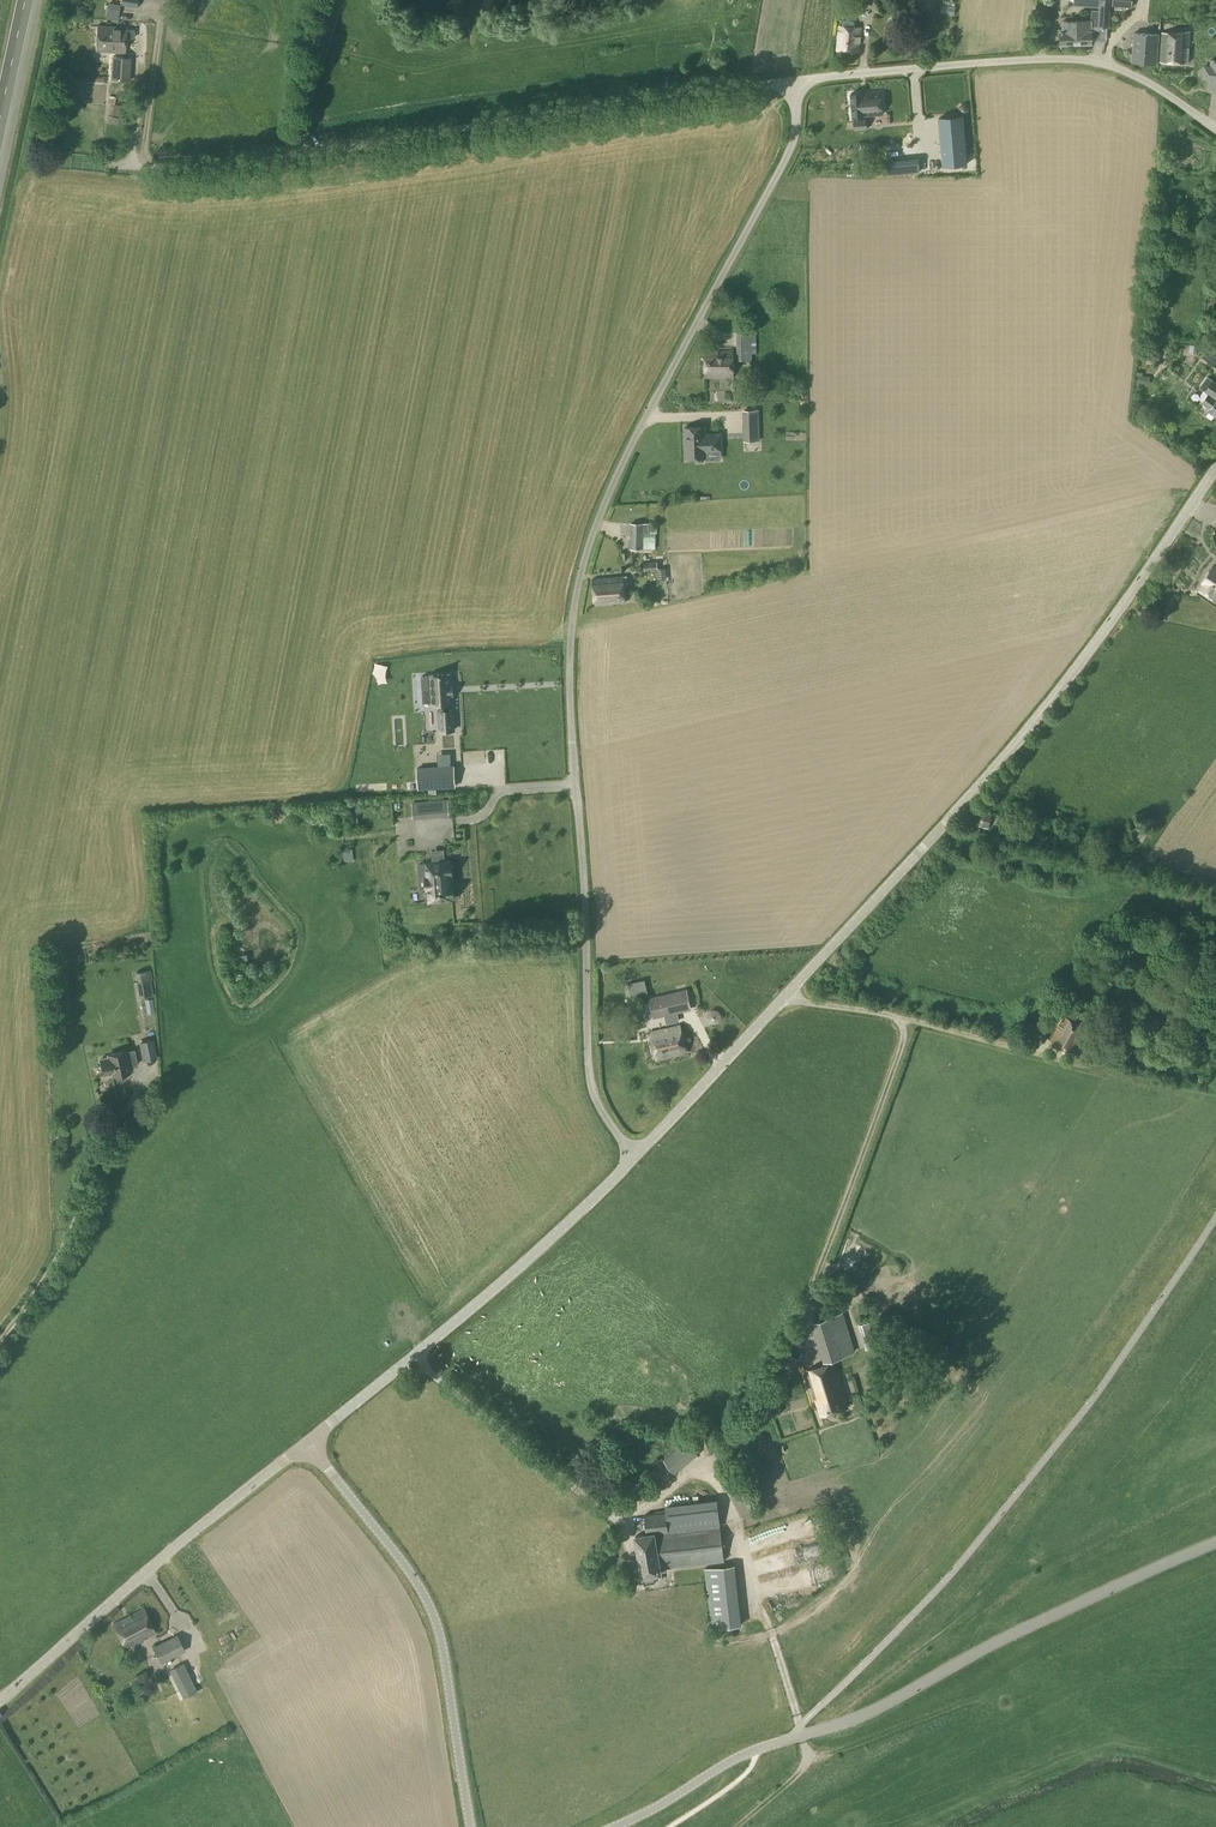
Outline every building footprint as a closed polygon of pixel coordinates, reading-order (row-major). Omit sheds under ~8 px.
[(137,9),(138,0),(121,0),(120,5),(137,9)] [(1091,43),(1091,27),(1098,26),(1098,27),(1108,28),(1110,0),(1075,0),(1074,4),(1098,7),(1098,9),(1092,9),(1092,19),(1064,19),(1064,21),(1062,21),(1062,29),(1060,29),(1060,44),(1091,43)] [(123,20),(124,6),(114,5),(112,18),(123,20)] [(95,52),(125,53),(126,38),(134,39),(134,31),(126,30),(127,27),(97,26),(97,29),(95,52)] [(837,51),(858,52),(860,28),(839,26),(837,51)] [(1189,31),(1161,32),(1160,62),(1187,63),(1189,31)] [(1131,62),(1156,64),(1158,35),(1133,33),(1131,62)] [(110,80),(129,81),(131,58),(112,57),(110,80)] [(1211,60),(1207,92),(1212,92),(1213,90),(1215,90),(1215,60),(1211,60)] [(851,94),(853,118),(863,117),(863,116),(883,115),(881,92),(862,93),(861,93),(851,94)] [(106,121),(110,122),(110,123),(125,125),(128,106),(115,104),(116,97),(110,96),(109,103),(106,121)] [(938,118),(943,166),(966,164),(962,116),(938,118)] [(853,122),(853,130),(866,129),(866,121),(853,122)] [(112,158),(114,153),(112,149),(106,149),(104,153),(106,158),(112,158)] [(912,172),(919,172),(918,160),(911,161),(912,172)] [(886,175),(893,174),(892,162),(885,163),(886,175)] [(868,173),(868,165),(855,165),(855,174),(868,173)] [(736,334),(737,360),(748,360),(748,334),(736,334)] [(1213,363),(1215,359),(1215,355),(1207,348),(1202,354),(1213,363)] [(704,350),(705,377),(734,376),(733,350),(704,350)] [(1152,352),(1150,362),(1157,363),(1158,353),(1152,352)] [(1210,408),(1208,410),(1215,416),(1215,382),(1213,380),(1205,391),(1208,393),(1202,402),(1210,408)] [(759,440),(759,425),(744,426),(745,440),(759,440)] [(721,450),(720,434),(709,435),(710,435),(705,435),(705,427),(684,427),(685,458),(705,458),(705,450),(721,450)] [(630,549),(643,549),(643,524),(630,523),(630,549)] [(645,564),(646,571),(657,570),(657,563),(645,564)] [(1210,596),(1214,589),(1215,591),(1215,568),(1213,565),(1210,570),(1207,571),(1204,575),(1204,578),(1202,581),(1204,582),(1200,589),(1210,596)] [(592,579),(595,606),(624,603),(622,576),(592,579)] [(431,689),(422,690),(423,703),(432,702),(432,703),(443,703),(443,710),(439,710),(440,730),(454,729),(452,709),(449,709),(449,702),(452,702),(450,674),(430,675),(431,689)] [(437,766),(417,767),(418,789),(454,787),(453,765),(451,765),(437,766)] [(530,811),(540,810),(540,794),(529,795),(530,811)] [(448,814),(447,799),(431,801),(432,816),(448,814)] [(975,820),(989,824),(992,812),(978,808),(975,820)] [(452,875),(451,862),(449,862),(449,861),(445,861),(444,853),(432,854),(432,862),(426,863),(426,864),(418,864),(419,877),(425,877),(425,878),(426,877),(426,878),(427,878),(427,877),(431,877),(432,886),(428,887),(428,886),(427,886),(427,888),(427,889),(428,889),(429,901),(452,899),(452,898),(454,898),(453,885),(451,885),(450,875),(452,875)] [(482,890),(486,888),(479,876),(475,878),(482,890)] [(136,982),(139,997),(153,995),(151,979),(152,979),(151,971),(138,973),(139,981),(136,982)] [(634,1000),(647,997),(645,988),(632,992),(634,1000)] [(651,1000),(654,1016),(676,1011),(672,995),(651,1000)] [(1158,1025),(1173,1032),(1177,1025),(1161,1017),(1158,1025)] [(1051,1041),(1072,1054),(1086,1030),(1065,1018),(1051,1041)] [(649,1032),(656,1059),(686,1052),(680,1024),(649,1032)] [(138,1042),(142,1061),(157,1058),(153,1039),(138,1042)] [(100,1059),(103,1076),(111,1074),(112,1075),(129,1072),(128,1067),(136,1066),(133,1050),(108,1055),(108,1057),(100,1059)] [(812,1322),(824,1361),(851,1353),(840,1314),(812,1322)] [(859,1325),(867,1348),(877,1345),(869,1321),(859,1325)] [(592,1356),(586,1361),(593,1370),(599,1365),(592,1356)] [(807,1370),(820,1415),(847,1407),(834,1362),(807,1370)] [(663,1459),(675,1474),(698,1454),(685,1440),(663,1459)] [(644,1515),(647,1534),(707,1527),(704,1504),(678,1508),(679,1510),(644,1515)] [(707,1527),(647,1534),(636,1535),(643,1583),(655,1580),(654,1573),(660,1572),(660,1569),(724,1560),(719,1525),(707,1527)] [(824,1592),(810,1604),(817,1613),(832,1601),(824,1592)] [(246,1598),(236,1606),(239,1610),(249,1603),(246,1598)] [(112,1623),(125,1648),(155,1632),(143,1608),(112,1623)] [(153,1648),(160,1662),(185,1649),(178,1635),(153,1648)] [(176,1674),(181,1683),(193,1677),(188,1668),(176,1674)]
